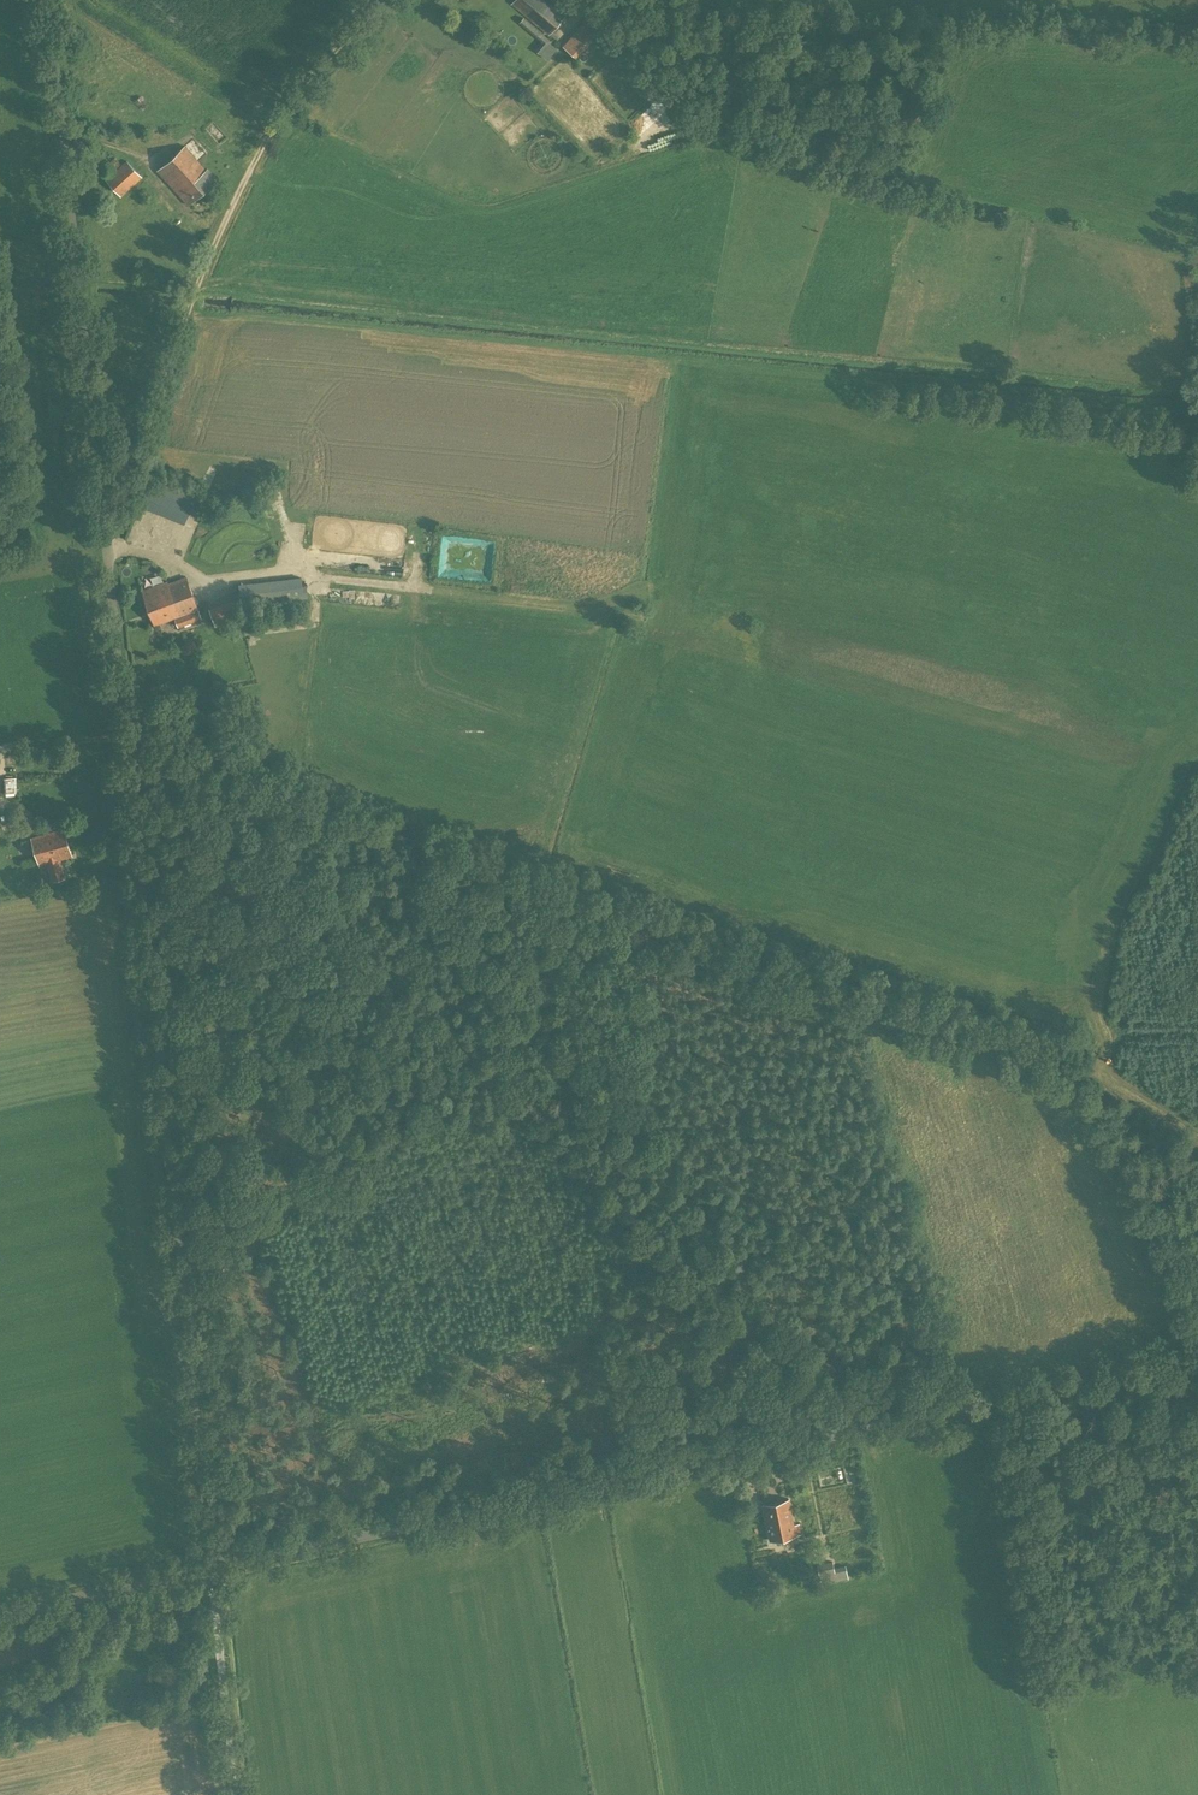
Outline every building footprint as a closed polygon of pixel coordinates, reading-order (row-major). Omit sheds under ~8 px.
[(565,16),(546,0),(514,0),(511,4),(548,35),(565,16)] [(551,40),(524,17),(519,23),(542,42),(535,49),(540,54),(551,40)] [(586,18),(568,39),(583,52),(601,30),(586,18)] [(189,205),(217,179),(207,168),(206,169),(185,146),(158,170),(189,205)] [(106,180),(121,195),(141,176),(127,161),(106,180)] [(187,484),(172,519),(184,524),(189,512),(199,517),(209,493),(187,484)] [(142,590),(150,612),(169,606),(165,595),(190,586),(187,577),(158,587),(157,585),(142,590)] [(302,580),(290,581),(292,601),(304,599),(302,580)] [(178,627),(202,618),(190,586),(165,595),(169,606),(150,612),(154,625),(175,618),(178,627)] [(237,602),(224,607),(229,620),(242,615),(237,602)] [(18,776),(6,776),(6,795),(18,794),(18,776)] [(38,864),(47,862),(52,882),(65,878),(60,859),(72,855),(65,828),(31,838),(38,864)] [(796,1535),(801,1533),(799,1523),(793,1524),(788,1498),(762,1504),(769,1540),(796,1535)] [(820,1561),(822,1581),(850,1578),(849,1568),(836,1569),(835,1560),(820,1561)]
